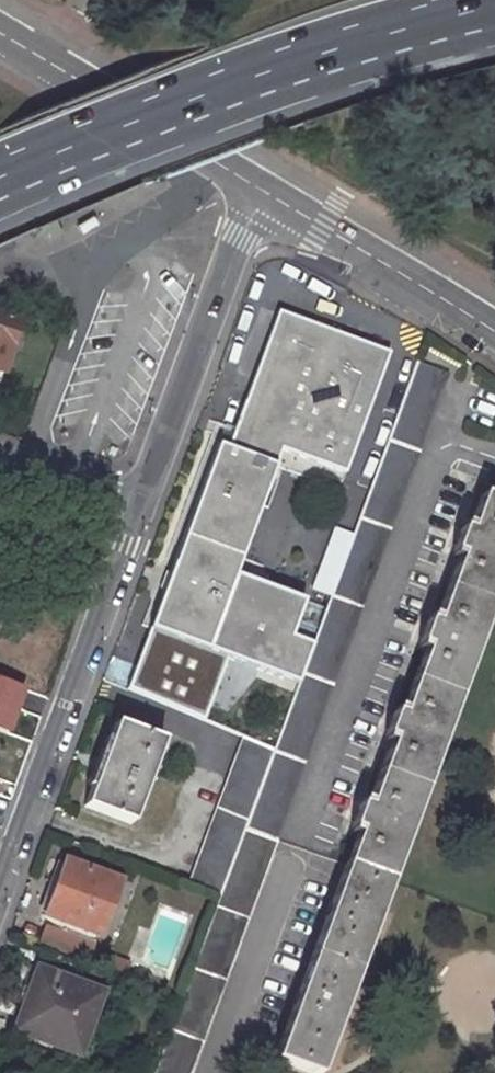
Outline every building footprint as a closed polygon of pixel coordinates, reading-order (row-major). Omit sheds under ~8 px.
[(51,239),(62,235),(58,226),(48,230),(51,239)] [(393,358),(282,315),(229,453),(217,449),(128,677),(108,668),(102,682),(203,721),(226,660),(206,653),(210,643),(238,568),(247,544),(276,555),(283,533),(261,524),(259,531),(254,529),(282,452),(349,475),(393,358)] [(0,316),(0,374),(6,376),(23,324),(0,316)] [(449,379),(421,368),(316,642),(302,679),(275,749),(244,833),(219,899),(154,1072),(187,1072),(449,379)] [(484,499),(471,533),(463,529),(454,555),(462,558),(435,626),(427,623),(419,648),(426,651),(401,719),(393,716),(385,740),(392,743),(367,810),(359,807),(349,832),(358,835),(272,1065),(294,1072),(318,1072),(494,605),(494,503),(484,499)] [(309,595),(238,568),(210,643),(302,679),(316,642),(294,632),(309,595)] [(23,692),(0,683),(0,736),(6,738),(23,692)] [(278,727),(249,716),(243,731),(272,743),(278,727)] [(160,744),(113,727),(83,810),(129,828),(160,744)] [(244,736),(186,886),(216,897),(219,899),(244,833),(275,749),(244,736)] [(119,889),(64,869),(43,921),(97,943),(119,889)] [(34,972),(14,1030),(56,1046),(54,1053),(76,1061),(100,996),(34,972)] [(11,1037),(54,1053),(56,1046),(14,1030),(11,1037)]
